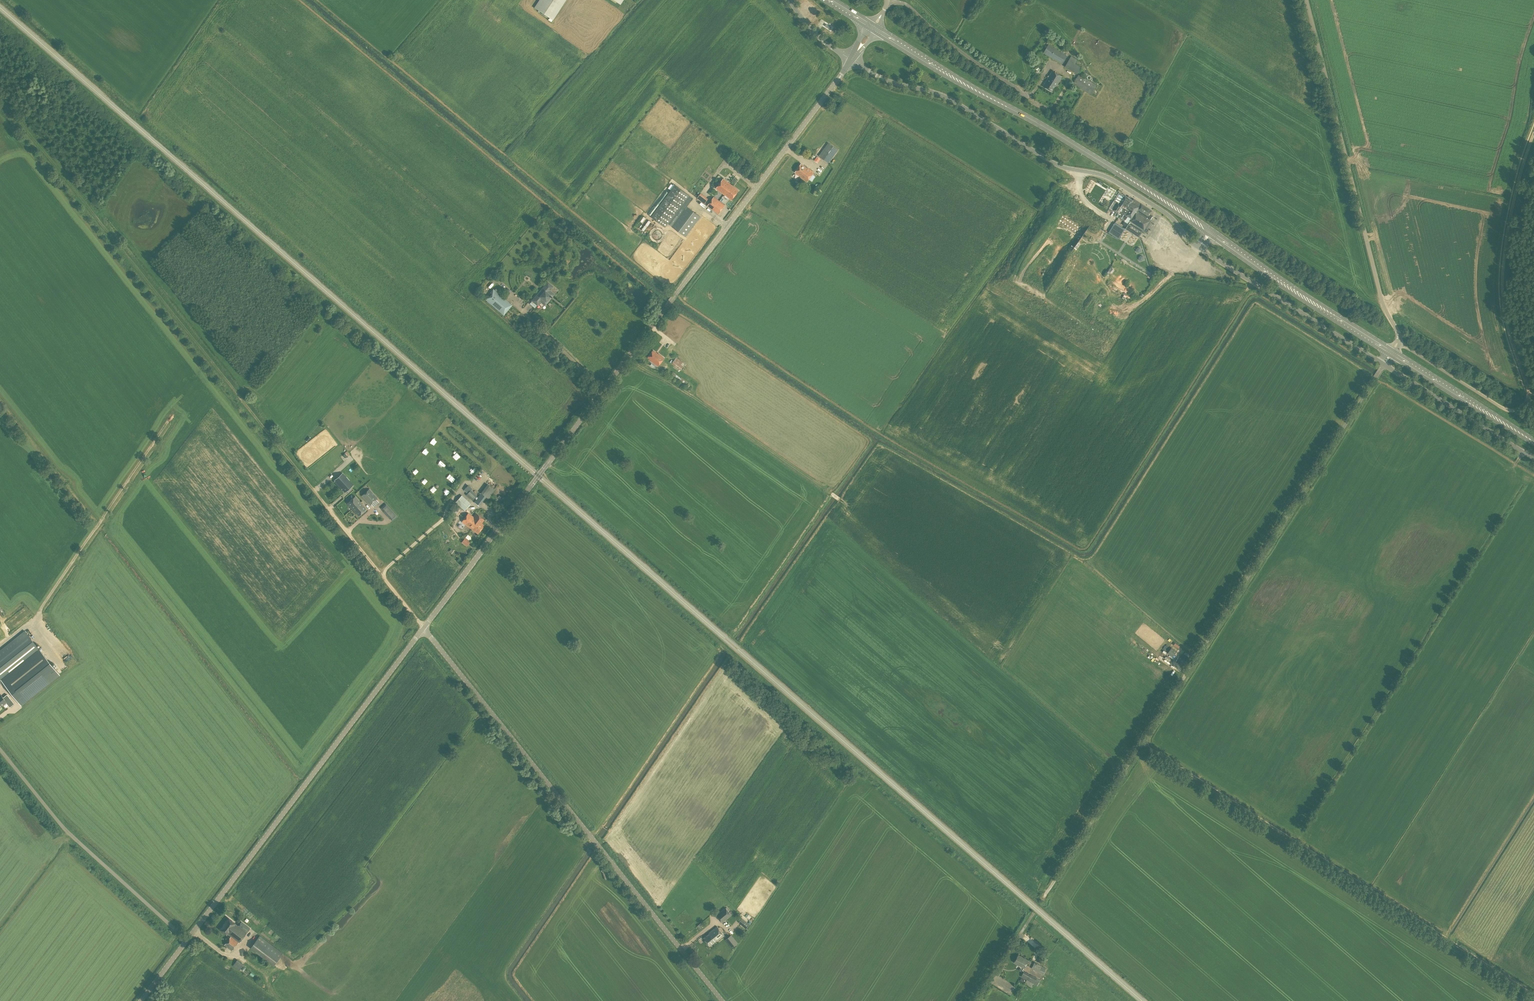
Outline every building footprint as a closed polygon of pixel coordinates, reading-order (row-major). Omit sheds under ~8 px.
[(552,20),(565,0),(539,0),(534,8),(552,20)] [(1061,64),(1066,55),(1049,45),(1044,53),(1061,64)] [(1077,74),(1081,67),(1075,63),(1077,60),(1071,56),(1065,67),(1077,74)] [(1052,92),(1062,77),(1052,71),(1043,86),(1052,92)] [(1091,95),(1097,85),(1078,74),(1073,84),(1091,95)] [(829,163),(838,150),(828,142),(818,156),(829,163)] [(813,173),(807,168),(801,164),(795,172),(801,176),(800,177),(807,181),(813,173)] [(729,191),(733,186),(723,179),(716,188),(723,194),(727,189),(729,191)] [(1046,183),(1040,194),(1046,198),(1052,186),(1046,183)] [(665,227),(668,223),(672,226),(685,236),(700,216),(687,206),(693,198),(675,184),(651,216),(665,227)] [(727,189),(723,194),(725,195),(724,196),(729,199),(729,198),(731,200),(738,191),(733,186),(729,191),(727,189)] [(1113,210),(1116,212),(1114,216),(1116,217),(1116,216),(1119,218),(1119,217),(1128,224),(1128,223),(1142,232),(1152,215),(1150,213),(1152,210),(1134,199),(1133,201),(1119,192),(1114,200),(1117,203),(1113,210)] [(704,204),(705,204),(708,199),(701,193),(697,198),(704,204)] [(713,210),(720,201),(714,197),(707,205),(713,210)] [(719,214),(725,205),(720,201),(713,210),(719,214)] [(1097,238),(1109,219),(1099,214),(1091,228),(1097,231),(1093,236),(1097,238)] [(1123,232),(1113,225),(1110,230),(1120,236),(1123,232)] [(532,300),(538,305),(541,301),(544,304),(549,299),(550,300),(554,294),(550,290),(553,287),(548,282),(540,291),(537,294),(532,300)] [(504,315),(512,305),(493,289),(485,299),(504,315)] [(658,366),(664,358),(658,353),(658,354),(654,351),(649,358),(652,360),(651,361),(658,366)] [(672,360),(670,362),(672,363),(672,364),(681,370),(686,364),(680,360),(676,357),(674,361),(672,360)] [(671,374),(667,370),(666,372),(676,380),(681,384),(686,387),(687,385),(688,384),(676,375),(677,374),(673,371),(671,374)] [(351,466),(348,469),(358,479),(361,475),(351,466)] [(353,485),(342,472),(334,480),(345,492),(353,485)] [(361,476),(358,479),(363,485),(366,482),(361,476)] [(468,484),(463,489),(467,493),(466,494),(472,500),(476,495),(470,490),(472,488),(468,484)] [(487,484),(481,492),(486,496),(488,497),(494,489),(487,484)] [(370,505),(377,498),(369,489),(362,495),(370,505)] [(481,492),(478,497),(483,501),(486,496),(481,492)] [(464,510),(471,503),(462,495),(455,502),(464,510)] [(353,509),(360,502),(355,496),(347,503),(353,509)] [(359,516),(366,509),(360,502),(353,509),(359,516)] [(392,513),(383,504),(380,508),(388,516),(392,513)] [(471,515),(465,524),(478,533),(484,525),(480,522),(481,521),(482,522),(484,519),(476,514),(475,516),(475,517),(474,518),(471,515)] [(465,537),(462,542),(467,546),(471,541),(465,537)] [(18,624),(30,614),(26,609),(18,615),(16,614),(6,622),(10,626),(16,621),(18,624)] [(2,682),(21,704),(59,674),(25,631),(0,650),(0,683),(2,682)] [(1173,657),(1177,651),(1171,647),(1168,653),(1173,657)] [(64,654),(66,660),(73,657),(70,651),(64,654)] [(2,705),(6,702),(10,707),(15,704),(7,694),(3,697),(0,694),(0,706),(2,705)] [(716,915),(722,922),(731,915),(726,907),(716,915)] [(226,934),(227,933),(231,936),(224,945),(232,950),(238,942),(239,942),(247,932),(250,928),(241,921),(238,925),(235,923),(229,918),(220,929),(226,934)] [(742,918),(739,922),(747,928),(750,924),(742,918)] [(709,932),(710,933),(704,938),(710,946),(716,941),(716,942),(724,936),(717,926),(709,932)] [(274,965),(283,953),(260,935),(250,947),(274,965)] [(733,946),(737,943),(733,938),(729,941),(733,946)] [(1026,964),(1029,966),(1031,962),(1018,955),(1014,962),(1024,967),(1026,964)] [(237,959),(233,965),(239,970),(240,969),(243,966),(244,964),(237,959)] [(1042,974),(1046,968),(1034,962),(1031,968),(1042,974)] [(1037,985),(1040,980),(1036,978),(1033,976),(1024,971),(1021,976),(1027,979),(1025,983),(1031,987),(1033,983),(1037,985)]
